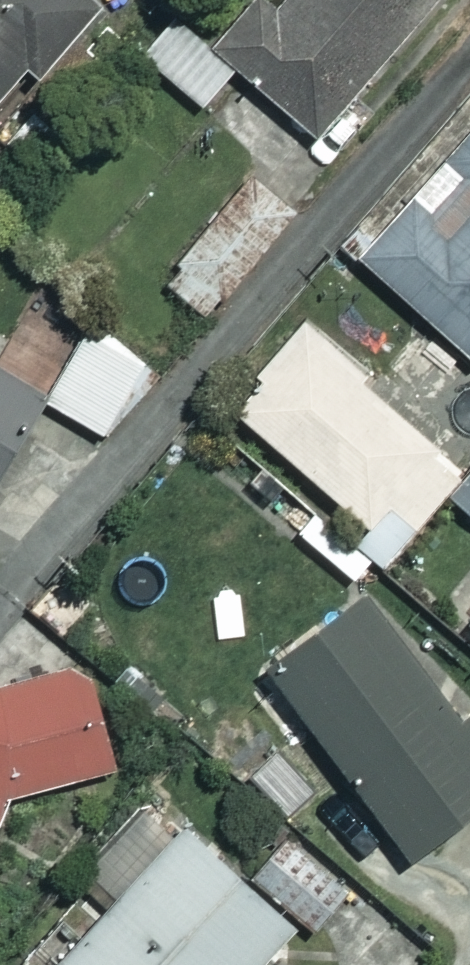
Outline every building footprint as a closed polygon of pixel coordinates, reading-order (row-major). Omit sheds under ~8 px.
[(20,62),(32,73),(96,2),(94,0),(0,0),(0,84),(20,62)] [(272,2),(270,0),(252,0),(215,45),(178,15),(142,58),(204,109),(238,68),(314,131),(423,0),(274,0),(272,2)] [(357,257),(469,354),(469,126),(357,257)] [(293,209),(252,174),(163,279),(204,314),(293,209)] [(153,366),(92,324),(43,395),(104,437),(153,366)] [(461,469),(297,327),(229,405),(329,491),(296,530),(360,586),(461,469)] [(0,366),(0,459),(41,390),(0,366)] [(449,493),(469,512),(469,471),(449,493)] [(363,589),(264,662),(407,855),(469,808),(469,732),(363,589)] [(0,687),(0,800),(2,792),(115,764),(77,659),(0,687)] [(183,826),(49,964),(261,964),(293,933),(183,826)] [(346,890),(289,836),(253,873),(310,927),(346,890)]
